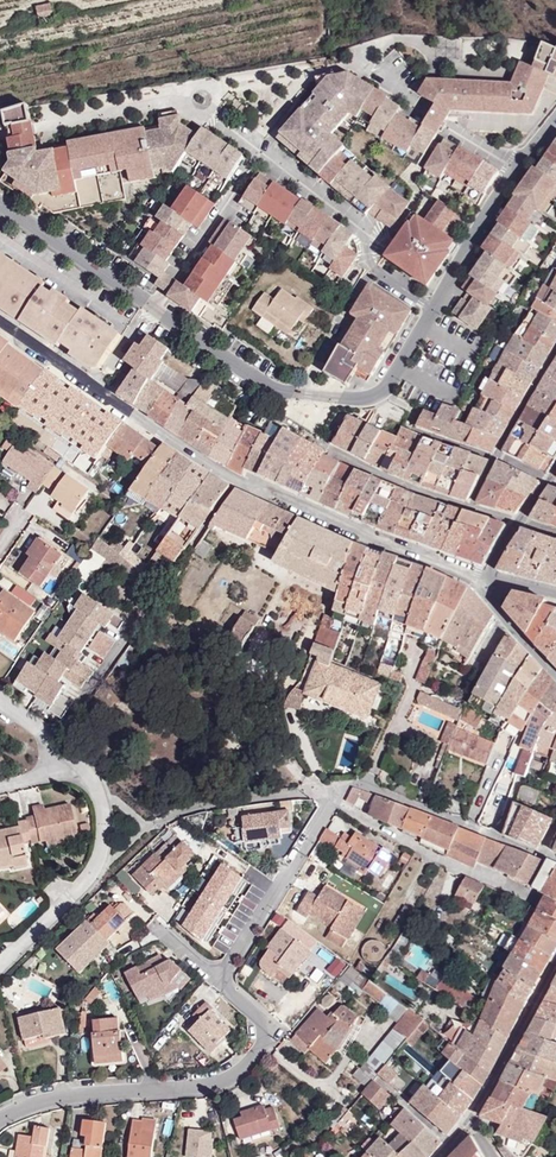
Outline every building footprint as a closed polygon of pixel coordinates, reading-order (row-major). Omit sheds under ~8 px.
[(52,2),(35,3),(36,16),(53,14),(52,2)] [(555,80),(555,46),(545,44),(535,62),(537,63),(534,69),(542,73),(548,76),(555,80)] [(524,80),(541,89),(548,76),(542,73),(534,69),(522,62),(515,75),(524,80)] [(300,112),(291,122),(297,127),(281,144),(319,176),(339,151),(342,146),(340,144),(354,121),(369,95),(358,89),(362,82),(356,79),(357,80),(353,85),(347,82),(351,76),(352,76),(347,73),(334,77),(329,79),(318,91),(299,111),(300,112)] [(318,91),(329,79),(334,77),(333,73),(314,79),(318,91)] [(434,104),(430,111),(444,119),(449,110),(459,111),(530,114),(530,111),(541,89),(524,80),(515,75),(511,83),(427,80),(418,95),(434,104)] [(356,79),(354,77),(352,76),(351,76),(347,82),(353,85),(357,80),(356,79)] [(369,95),(373,89),(362,82),(358,89),(369,95)] [(375,90),(373,89),(369,95),(354,121),(366,128),(384,99),(385,99),(386,97),(382,94),(379,96),(373,93),(375,90)] [(397,111),(399,108),(394,105),(391,108),(383,102),(385,99),(384,99),(366,128),(365,131),(380,140),(397,111)] [(385,99),(383,102),(391,108),(394,105),(385,99)] [(8,128),(31,123),(28,106),(26,106),(3,113),(6,128),(8,128)] [(403,118),(396,114),(398,111),(397,111),(380,140),(378,142),(390,150),(410,118),(406,116),(403,118)] [(435,134),(444,119),(430,111),(421,125),(422,126),(435,134)] [(162,131),(163,135),(147,138),(146,133),(136,135),(136,136),(137,136),(139,145),(131,146),(130,137),(131,137),(130,136),(129,136),(129,139),(114,142),(114,140),(114,139),(36,152),(34,136),(20,138),(10,140),(9,140),(12,155),(11,155),(12,163),(0,181),(38,207),(40,204),(53,213),(126,199),(125,197),(123,184),(131,183),(171,174),(185,153),(188,156),(198,142),(180,131),(178,116),(166,118),(168,129),(162,131)] [(160,119),(162,131),(168,129),(166,118),(160,119)] [(413,125),(414,121),(410,118),(390,150),(403,158),(420,129),(413,125)] [(422,126),(421,125),(414,121),(413,125),(420,129),(422,126)] [(278,141),(281,144),(297,127),(291,122),(275,139),(278,141)] [(8,129),(10,140),(20,138),(34,136),(32,126),(31,126),(31,125),(15,127),(15,128),(8,129)] [(427,129),(422,126),(403,158),(415,165),(425,148),(431,139),(433,136),(426,132),(427,129)] [(133,136),(130,136),(131,137),(130,137),(131,146),(139,145),(137,136),(136,136),(136,135),(133,136)] [(203,135),(201,138),(209,144),(212,141),(203,135)] [(196,174),(217,144),(212,141),(209,144),(201,138),(198,142),(188,156),(182,165),(196,174)] [(448,145),(449,141),(444,138),(440,145),(435,154),(425,170),(439,179),(457,151),(448,145)] [(440,145),(431,139),(425,148),(435,154),(440,145)] [(449,141),(448,145),(457,151),(459,147),(449,141)] [(196,174),(209,183),(228,156),(220,151),(221,147),(217,144),(196,174)] [(230,153),(221,147),(220,151),(228,156),(230,153)] [(463,150),(459,147),(439,179),(451,187),(469,158),(462,153),(463,150)] [(552,155),(549,154),(545,158),(548,160),(555,166),(555,150),(552,155)] [(366,186),(372,179),(339,151),(332,159),(344,168),(355,177),(366,186)] [(237,162),(239,160),(230,153),(228,156),(237,162)] [(224,193),(242,165),(245,163),(239,160),(237,162),(228,156),(209,183),(224,193)] [(483,162),(479,160),(476,162),(469,158),(451,187),(463,195),(483,162)] [(545,158),(540,166),(544,167),(548,160),(545,158)] [(332,183),(344,168),(332,159),(319,176),(323,179),(325,177),(332,183)] [(537,170),(555,183),(555,166),(548,160),(544,167),(540,166),(537,170)] [(487,169),(488,164),(483,162),(463,195),(478,204),(496,174),(487,169)] [(496,174),(498,170),(488,164),(487,169),(496,174)] [(534,167),(530,172),(532,175),(526,183),(554,202),(555,199),(555,183),(537,170),(534,167)] [(332,183),(330,185),(333,188),(336,186),(342,191),(340,194),(355,177),(344,168),(332,183)] [(532,175),(530,172),(523,181),(526,183),(532,175)] [(265,181),(266,177),(262,175),(242,202),(256,212),(260,208),(276,184),(273,187),(265,181)] [(388,187),(375,175),(369,183),(382,195),(387,189),(388,187)] [(276,184),(266,177),(265,181),(273,187),(276,184)] [(325,177),(323,179),(330,185),(332,183),(325,177)] [(355,177),(340,194),(344,198),(348,196),(354,201),(366,186),(355,177)] [(523,181),(517,190),(520,191),(526,183),(523,181)] [(360,211),(364,215),(367,212),(369,209),(382,195),(369,183),(354,201),(362,208),(360,211)] [(554,202),(526,183),(520,191),(517,190),(513,195),(515,196),(515,195),(518,197),(537,210),(545,216),(554,202)] [(280,187),(276,184),(260,208),(274,216),(290,194),(289,194),(287,197),(279,191),(280,187)] [(289,194),(280,187),(279,191),(287,197),(289,194)] [(381,222),(389,227),(406,202),(387,189),(382,195),(369,209),(384,219),(381,222)] [(207,215),(212,208),(185,190),(179,200),(182,202),(180,204),(206,222),(208,219),(207,215)] [(290,194),(274,216),(287,225),(300,206),(292,200),(293,197),(290,194)] [(302,203),(293,197),(292,200),(300,206),(301,204),(302,203)] [(537,210),(518,197),(513,203),(510,203),(506,207),(509,209),(528,222),(537,210)] [(351,204),(360,211),(362,208),(354,201),(351,204)] [(424,222),(445,237),(451,230),(452,231),(453,232),(456,228),(453,226),(455,223),(458,225),(463,217),(439,201),(424,222)] [(191,229),(195,232),(200,226),(204,226),(206,222),(180,204),(179,207),(175,205),(169,214),(192,229),(191,229)] [(308,209),(301,204),(300,206),(287,225),(299,232),(315,210),(312,208),(308,209)] [(506,207),(499,216),(503,217),(509,209),(506,207)] [(169,214),(161,209),(155,219),(159,222),(158,224),(183,241),(186,238),(184,235),(188,228),(191,229),(192,229),(169,214)] [(369,209),(367,212),(381,222),(384,219),(369,209)] [(499,216),(496,221),(497,222),(498,222),(501,224),(522,238),(532,225),(528,222),(509,209),(503,217),(499,216)] [(320,213),(315,210),(299,232),(314,242),(327,223),(318,217),(320,213)] [(329,220),(320,213),(318,217),(327,223),(329,220)] [(397,240),(385,259),(427,286),(456,244),(447,238),(445,237),(424,222),(411,213),(401,227),(405,230),(397,240)] [(227,218),(221,227),(224,228),(230,220),(227,218)] [(334,227),(338,225),(329,219),(329,220),(327,223),(334,227)] [(221,227),(218,230),(239,245),(247,233),(232,223),(232,222),(230,220),(224,228),(221,227)] [(501,224),(498,222),(497,222),(492,229),(496,230),(501,224)] [(323,253),(341,228),(338,225),(334,227),(327,223),(314,242),(317,244),(315,248),(323,253)] [(158,224),(156,227),(151,224),(144,233),(149,236),(173,252),(177,245),(181,246),(183,241),(158,224)] [(496,230),(492,229),(489,233),(514,250),(522,238),(501,224),(496,230)] [(198,234),(204,226),(200,226),(195,232),(198,234)] [(401,227),(394,238),(396,239),(397,240),(405,230),(401,227)] [(346,248),(354,237),(353,236),(350,239),(343,234),(344,230),(341,228),(323,253),(335,262),(344,249),(344,250),(346,248)] [(239,245),(218,230),(215,234),(218,237),(212,245),(214,246),(218,248),(230,257),(239,245)] [(350,239),(353,236),(344,230),(343,234),(350,239)] [(239,245),(244,249),(253,237),(247,233),(239,245)] [(488,240),(482,249),(486,252),(507,266),(511,268),(521,255),(489,233),(486,238),(488,240)] [(218,237),(215,234),(209,243),(212,245),(218,237)] [(149,236),(147,239),(143,236),(135,247),(139,250),(163,266),(169,257),(172,258),(176,253),(173,252),(149,236)] [(479,247),(482,249),(488,240),(486,238),(479,247)] [(236,261),(244,249),(239,245),(230,257),(236,261)] [(214,246),(208,255),(212,256),(218,248),(214,246)] [(229,277),(238,263),(236,261),(230,257),(218,248),(212,256),(208,255),(205,260),(229,277)] [(342,277),(357,256),(346,248),(344,250),(344,249),(335,262),(338,264),(333,271),(342,277)] [(134,267),(160,285),(164,278),(161,276),(167,268),(166,268),(163,266),(139,250),(132,261),(136,263),(134,267)] [(48,284),(0,252),(0,307),(22,321),(48,284)] [(486,252),(483,256),(485,259),(481,266),(499,279),(507,266),(486,252)] [(166,268),(172,258),(169,257),(163,266),(166,268)] [(198,275),(219,290),(229,277),(205,260),(202,263),(204,267),(198,275)] [(204,267),(202,263),(195,273),(198,275),(204,267)] [(477,272),(481,266),(478,264),(473,272),(477,272)] [(505,283),(481,266),(477,272),(473,272),(470,276),(497,294),(505,283)] [(554,266),(545,282),(547,283),(554,287),(555,289),(555,268),(554,266)] [(161,276),(164,278),(170,270),(167,268),(161,276)] [(175,286),(179,281),(168,273),(160,285),(159,287),(169,293),(170,294),(175,286)] [(195,273),(189,282),(193,283),(198,275),(195,273)] [(210,304),(219,290),(198,275),(193,283),(189,282),(186,286),(202,298),(210,304)] [(469,293),(489,307),(497,294),(470,276),(468,280),(470,283),(465,290),(467,292),(469,293)] [(192,311),(202,298),(186,286),(179,281),(175,286),(178,289),(172,297),(169,295),(170,294),(169,293),(167,296),(171,299),(172,298),(192,311)] [(554,287),(547,283),(534,308),(542,312),(537,319),(545,322),(549,316),(555,320),(555,308),(546,302),(554,287)] [(58,346),(81,314),(48,284),(22,321),(39,333),(41,330),(47,334),(45,337),(58,346)] [(328,366),(324,373),(333,378),(340,366),(354,374),(359,368),(372,376),(411,311),(370,285),(335,342),(322,363),(328,366)] [(554,287),(546,302),(555,308),(555,289),(554,287)] [(265,312),(291,329),(297,319),(301,315),(305,318),(313,308),(296,296),(294,298),(280,289),(273,298),(263,291),(250,309),(262,317),(265,312)] [(477,329),(492,309),(489,307),(469,293),(465,300),(463,298),(462,298),(459,301),(462,303),(460,306),(457,304),(452,312),(477,329)] [(534,308),(526,322),(555,339),(555,320),(549,316),(545,322),(537,319),(542,312),(534,308)] [(100,366),(123,335),(97,317),(95,321),(90,318),(93,315),(84,309),(81,314),(58,346),(60,346),(59,348),(70,355),(73,351),(80,356),(78,361),(89,368),(93,368),(100,366)] [(291,329),(265,312),(262,317),(287,334),(291,329)] [(275,325),(262,317),(257,324),(269,333),(275,325)] [(555,343),(555,339),(526,322),(519,335),(551,353),(555,343)] [(543,367),(551,353),(519,335),(510,331),(502,346),(510,350),(543,367)] [(19,411),(26,401),(31,394),(46,373),(11,348),(13,345),(0,336),(0,397),(19,411)] [(126,337),(115,352),(120,356),(131,341),(126,337)] [(150,338),(142,349),(161,362),(169,351),(151,339),(150,338)] [(170,386),(178,373),(161,362),(142,349),(137,346),(126,363),(137,371),(136,372),(150,382),(151,380),(153,376),(160,381),(170,386)] [(534,381),(543,367),(510,350),(502,365),(534,381)] [(70,355),(78,361),(80,356),(73,351),(70,355)] [(526,396),(534,381),(502,365),(493,381),(526,396)] [(541,390),(555,400),(555,365),(541,390)] [(349,383),(354,374),(340,366),(333,378),(345,384),(347,386),(349,383)] [(47,371),(46,373),(31,394),(40,400),(88,434),(103,444),(108,447),(124,424),(103,408),(98,415),(61,390),(66,383),(47,371)] [(136,407),(150,382),(136,373),(120,396),(134,405),(136,407)] [(189,380),(178,373),(170,386),(181,393),(189,380)] [(151,414),(166,391),(151,380),(150,382),(136,407),(151,414)] [(191,405),(204,384),(199,380),(189,380),(181,393),(177,399),(181,401),(191,405)] [(215,415),(233,422),(238,406),(216,393),(219,387),(206,380),(204,384),(191,405),(198,408),(215,415)] [(517,410),(526,396),(493,381),(484,396),(517,410)] [(103,408),(66,383),(61,390),(98,415),(103,408)] [(543,433),(552,417),(555,410),(555,400),(541,390),(524,422),(543,433)] [(168,428),(181,401),(177,399),(166,391),(151,414),(150,416),(168,428)] [(35,407),(40,400),(31,394),(26,401),(35,407)] [(510,423),(517,410),(484,396),(476,410),(479,411),(510,423)] [(182,438),(195,412),(181,401),(168,428),(182,438)] [(195,412),(198,408),(191,405),(181,401),(195,412)] [(456,422),(460,413),(444,404),(438,414),(430,429),(449,436),(456,422)] [(210,421),(215,415),(198,408),(195,412),(210,421)] [(438,414),(436,414),(425,411),(419,426),(430,429),(438,414)] [(501,437),(510,423),(479,411),(472,428),(501,437)] [(196,448),(210,421),(195,412),(182,438),(196,448)] [(227,432),(233,422),(215,415),(210,421),(227,432)] [(368,425),(349,416),(336,444),(353,453),(368,425)] [(552,417),(543,433),(555,439),(555,420),(552,417)] [(269,433),(274,424),(265,419),(260,427),(269,433)] [(212,457),(227,432),(210,421),(196,448),(212,457)] [(230,467),(250,430),(233,422),(227,432),(212,457),(230,467)] [(459,441),(465,426),(456,422),(449,436),(459,441)] [(515,437),(534,447),(543,433),(524,422),(515,437)] [(145,439),(125,424),(108,448),(105,453),(110,456),(114,452),(125,460),(123,464),(127,466),(145,439)] [(280,485),(304,440),(274,424),(269,433),(267,436),(281,441),(260,476),(280,485)] [(382,433),(368,425),(353,453),(368,461),(382,433)] [(492,452),(501,437),(472,428),(465,426),(459,441),(492,452)] [(400,429),(397,440),(394,449),(417,458),(418,455),(425,438),(400,429)] [(247,469),(267,436),(250,430),(230,467),(243,476),(247,469)] [(397,440),(382,433),(368,461),(384,468),(394,449),(397,440)] [(555,460),(555,439),(543,433),(534,447),(555,460)] [(103,444),(88,434),(82,442),(97,453),(103,444)] [(281,441),(267,436),(247,469),(260,476),(281,441)] [(507,452),(524,462),(534,447),(515,437),(507,452)] [(443,444),(425,438),(418,455),(436,461),(443,444)] [(161,448),(146,439),(133,460),(147,470),(161,448)] [(318,470),(325,456),(330,447),(312,439),(310,442),(304,440),(280,485),(282,486),(304,495),(318,470)] [(13,446),(6,441),(0,450),(0,456),(5,460),(13,446)] [(42,486),(54,469),(55,468),(16,441),(13,446),(5,460),(3,462),(29,480),(25,486),(37,494),(42,486)] [(455,449),(443,444),(436,461),(448,466),(455,449)] [(163,446),(161,448),(147,470),(129,496),(134,499),(131,503),(143,510),(145,507),(180,456),(163,446)] [(547,474),(555,460),(534,447),(524,462),(547,474)] [(58,463),(62,458),(49,449),(45,454),(58,463)] [(407,478),(417,458),(394,449),(384,468),(407,478)] [(472,455),(455,449),(448,466),(466,471),(472,455)] [(425,487),(436,461),(418,455),(417,458),(407,478),(425,487)] [(490,461),(472,455),(466,471),(481,476),(490,461)] [(194,467),(180,456),(145,507),(159,515),(194,467)] [(334,477),(342,464),(325,456),(318,470),(334,477)] [(425,487),(440,492),(448,466),(436,461),(425,487)] [(528,498),(530,496),(540,482),(502,461),(492,480),(510,489),(528,498)] [(351,485),(357,470),(342,464),(334,477),(351,485)] [(470,499),(481,476),(466,471),(448,466),(440,492),(470,499)] [(211,475),(194,467),(159,515),(156,517),(165,524),(169,522),(156,543),(161,547),(169,536),(175,526),(182,518),(211,475)] [(87,497),(89,493),(54,469),(42,486),(53,494),(52,496),(64,504),(63,506),(75,514),(77,512),(79,512),(88,498),(87,497)] [(320,504),(334,477),(318,470),(304,495),(320,504)] [(362,501),(374,478),(357,470),(351,485),(346,494),(362,501)] [(201,529),(230,487),(211,475),(182,518),(201,529)] [(338,511),(351,485),(334,477),(320,504),(338,511)] [(379,495),(385,483),(374,478),(362,501),(353,518),(364,522),(379,495)] [(510,489),(492,480),(481,504),(497,508),(510,489)] [(410,510),(416,496),(385,483),(379,495),(395,502),(410,510)] [(542,501),(555,507),(555,489),(552,487),(542,501)] [(528,498),(510,489),(497,508),(516,514),(528,498)] [(258,521),(267,505),(237,491),(214,524),(249,541),(255,528),(258,521)] [(353,518),(362,501),(346,494),(338,511),(353,518)] [(380,529),(395,502),(379,495),(364,522),(380,529)] [(435,520),(443,505),(416,496),(410,510),(423,515),(435,520)] [(551,524),(555,513),(555,507),(542,501),(532,518),(551,524)] [(396,535),(410,510),(395,502),(380,529),(396,535)] [(275,530),(285,513),(267,505),(258,521),(275,530)] [(445,523),(451,508),(443,505),(435,520),(423,544),(433,547),(445,523)] [(75,514),(63,506),(59,511),(71,520),(75,514)] [(460,525),(466,512),(451,508),(445,523),(451,526),(448,533),(454,535),(446,552),(458,557),(471,529),(460,525)] [(409,539),(423,515),(410,510),(396,535),(409,539)] [(487,534),(492,519),(466,512),(460,525),(471,529),(487,534)] [(340,593),(356,546),(285,513),(275,530),(258,521),(255,528),(257,531),(261,531),(256,544),(278,555),(275,560),(340,593)] [(423,544),(435,520),(423,515),(409,539),(423,544)] [(186,548),(201,529),(182,518),(175,526),(169,536),(186,548)] [(485,566),(508,523),(492,519),(487,534),(471,529),(458,557),(485,566)] [(433,547),(446,552),(454,535),(448,533),(451,526),(445,523),(433,547)] [(537,535),(520,532),(499,572),(518,575),(537,535)] [(555,541),(537,535),(518,575),(540,580),(555,541)] [(176,562),(186,548),(169,536),(161,547),(148,562),(143,569),(124,555),(123,556),(115,567),(138,587),(157,564),(160,565),(166,557),(176,562)] [(30,559),(44,540),(38,537),(25,555),(30,559)] [(93,549),(77,573),(92,583),(107,560),(115,567),(123,556),(101,538),(93,549)] [(129,548),(133,543),(128,539),(123,545),(114,538),(109,545),(123,556),(124,555),(129,548)] [(49,576),(55,567),(62,571),(62,572),(70,561),(54,550),(55,548),(44,540),(30,559),(19,574),(40,588),(49,576)] [(555,541),(540,580),(555,584),(555,583),(555,541)] [(335,610),(349,615),(370,551),(356,546),(340,593),(335,610)] [(148,562),(129,548),(124,555),(143,569),(148,562)] [(374,639),(377,629),(400,561),(401,559),(386,556),(358,635),(364,637),(365,639),(367,640),(370,640),(371,638),(374,639)] [(377,629),(392,633),(415,566),(400,561),(377,629)] [(69,581),(80,565),(76,562),(65,578),(69,581)] [(403,644),(406,636),(429,571),(415,566),(392,633),(390,639),(403,644)] [(56,580),(62,571),(55,567),(49,576),(56,580)] [(422,643),(449,579),(429,571),(406,636),(422,643)] [(438,650),(470,589),(449,579),(422,643),(428,646),(438,650)] [(467,668),(495,617),(470,589),(438,650),(454,657),(454,660),(467,668)] [(530,634),(548,608),(548,600),(500,589),(495,595),(530,634)] [(34,613),(2,593),(0,595),(0,635),(14,644),(34,613)] [(74,617),(60,638),(61,639),(56,646),(50,654),(47,652),(37,666),(30,661),(14,683),(24,690),(29,683),(32,686),(30,688),(37,693),(36,695),(51,705),(48,709),(62,719),(73,702),(61,693),(66,686),(59,681),(69,668),(88,681),(95,672),(83,663),(87,656),(82,653),(88,644),(92,638),(95,641),(91,646),(90,648),(105,658),(116,642),(101,632),(95,640),(92,638),(101,625),(104,627),(107,628),(110,623),(120,630),(126,621),(111,611),(107,618),(101,614),(106,607),(87,594),(78,607),(80,609),(74,617)] [(80,609),(78,607),(72,604),(70,608),(71,613),(74,617),(80,609)] [(101,614),(107,618),(111,611),(106,607),(101,614)] [(555,617),(555,609),(548,608),(530,634),(539,646),(551,627),(555,617)] [(322,627),(343,634),(349,615),(335,610),(334,617),(327,614),(322,627)] [(254,619),(244,613),(240,619),(251,625),(254,619)] [(243,650),(256,627),(240,619),(227,641),(243,650)] [(101,632),(104,627),(101,625),(92,638),(95,640),(101,632)] [(383,730),(401,690),(383,682),(380,686),(333,666),(343,634),(322,627),(312,654),(320,657),(319,663),(305,694),(376,724),(376,728),(383,730)] [(539,646),(551,659),(555,649),(555,629),(551,627),(539,646)] [(61,639),(52,633),(47,640),(56,646),(61,639)] [(519,672),(529,655),(510,634),(496,656),(519,672)] [(130,657),(142,641),(136,637),(125,653),(130,657)] [(423,684),(438,650),(428,646),(413,680),(423,684)] [(128,675),(137,661),(125,653),(116,666),(128,675)] [(490,720),(519,672),(496,656),(470,701),(485,708),(481,715),(483,716),(490,720)] [(527,696),(543,670),(531,656),(496,715),(503,715),(499,723),(505,725),(517,711),(527,696)] [(400,666),(396,665),(390,681),(400,685),(404,676),(398,673),(400,666)] [(544,705),(555,682),(543,670),(527,696),(544,705)] [(555,682),(544,705),(542,710),(555,718),(555,682)] [(291,685),(285,703),(298,708),(304,689),(291,685)] [(456,721),(461,709),(418,693),(415,700),(419,706),(456,721)] [(542,710),(544,705),(527,696),(517,711),(505,725),(503,733),(514,741),(508,752),(514,754),(519,744),(524,736),(528,738),(530,727),(533,728),(542,710)] [(477,729),(483,716),(481,715),(466,709),(461,721),(477,729)] [(536,758),(555,719),(555,718),(542,710),(533,728),(528,738),(523,746),(519,744),(514,754),(512,758),(524,763),(519,775),(527,778),(536,758)] [(555,760),(555,719),(536,758),(546,762),(539,779),(547,782),(550,774),(555,760)] [(441,763),(455,727),(447,724),(440,742),(441,745),(435,760),(441,763)] [(486,765),(493,744),(458,730),(449,751),(486,765)] [(412,799),(417,789),(400,782),(395,792),(412,799)] [(533,803),(538,790),(524,784),(519,798),(533,803)] [(412,808),(354,786),(348,800),(357,805),(360,798),(373,804),(370,813),(405,828),(412,808)] [(441,810),(443,802),(435,801),(435,797),(430,797),(428,806),(441,810)] [(547,831),(553,819),(517,803),(513,817),(547,831)] [(76,833),(70,804),(44,809),(33,811),(34,817),(26,819),(29,837),(38,836),(39,842),(45,840),(76,833)] [(432,817),(412,808),(405,828),(403,833),(424,842),(432,817)] [(290,810),(243,816),(246,838),(284,833),(283,827),(292,826),(290,810)] [(459,827),(432,817),(424,842),(423,844),(448,854),(459,827)] [(538,849),(547,831),(513,817),(506,835),(538,849)] [(90,830),(88,822),(79,824),(80,831),(90,830)] [(21,844),(29,842),(28,837),(29,837),(26,823),(16,825),(17,830),(0,833),(0,871),(13,868),(13,871),(26,868),(21,844)] [(212,829),(205,823),(202,828),(210,833),(212,829)] [(488,838),(459,827),(448,854),(477,867),(480,860),(488,838)] [(77,840),(76,833),(45,840),(47,847),(77,840)] [(132,873),(150,892),(161,882),(162,884),(183,865),(188,870),(198,860),(172,833),(132,873)] [(351,838),(342,833),(333,848),(343,855),(342,857),(355,866),(355,869),(362,873),(365,868),(376,875),(388,854),(355,833),(351,838)] [(509,846),(488,838),(480,860),(497,868),(509,846)] [(548,862),(509,846),(497,868),(534,888),(548,862)] [(548,862),(534,888),(541,890),(541,894),(547,896),(547,895),(555,899),(555,866),(548,862)] [(202,940),(241,878),(221,865),(181,926),(202,940)] [(472,910),(485,887),(467,877),(453,902),(456,903),(459,897),(466,901),(464,905),(472,910)] [(315,915),(335,929),(330,939),(348,949),(369,912),(331,889),(324,899),(314,892),(302,913),(312,920),(315,915)] [(547,895),(547,896),(543,904),(540,910),(555,919),(555,899),(547,895)] [(400,957),(421,922),(414,917),(416,915),(406,909),(407,907),(405,905),(403,907),(404,909),(395,925),(406,931),(391,954),(400,957)] [(73,934),(79,941),(64,955),(81,973),(91,963),(89,960),(128,923),(111,906),(99,916),(95,912),(73,934)] [(540,910),(532,906),(524,923),(555,941),(555,919),(540,910)] [(474,915),(471,913),(465,922),(469,923),(474,915)] [(524,923),(517,920),(514,924),(522,929),(518,937),(554,958),(555,954),(555,941),(524,923)] [(316,955),(320,946),(291,924),(284,931),(284,930),(269,950),(271,952),(264,960),(263,963),(264,968),(266,971),(277,980),(283,972),(297,982),(316,955)] [(460,943),(439,927),(435,933),(451,946),(453,944),(456,946),(460,943)] [(554,958),(518,937),(510,952),(545,975),(554,958)] [(545,975),(510,952),(506,950),(499,964),(507,970),(536,990),(545,975)] [(165,961),(160,954),(124,973),(142,1005),(192,980),(170,959),(165,961)] [(336,955),(325,968),(335,977),(346,964),(336,955)] [(395,972),(396,961),(389,956),(384,963),(395,972)] [(509,1038),(527,1004),(500,981),(487,1009),(423,967),(417,975),(476,1016),(509,1038)] [(527,1004),(536,990),(507,970),(500,981),(527,1004)] [(383,1002),(390,992),(379,983),(385,976),(378,971),(364,989),(383,1002)] [(388,973),(383,980),(412,999),(417,991),(388,973)] [(104,989),(99,984),(86,1000),(87,1001),(94,994),(97,997),(104,989)] [(555,986),(547,1003),(555,1006),(555,987),(555,986)] [(319,1000),(328,1009),(337,1000),(328,991),(319,1000)] [(381,1109),(382,1108),(388,1100),(398,1101),(371,1077),(384,1060),(388,1065),(381,1075),(390,1083),(399,1073),(390,1065),(409,1042),(415,1048),(432,1024),(402,1000),(391,1016),(399,1022),(392,1034),(382,1046),(356,1076),(370,1087),(364,1094),(381,1109)] [(547,1003),(538,1019),(555,1025),(555,1006),(547,1003)] [(331,1021),(318,1010),(296,1036),(328,1063),(339,1051),(342,1053),(364,1021),(346,1004),(331,1021)] [(194,1020),(200,1026),(193,1036),(217,1055),(228,1045),(225,1042),(233,1032),(211,1014),(213,1012),(206,1006),(194,1020)] [(58,1009),(18,1017),(24,1039),(42,1035),(43,1039),(64,1034),(58,1009)] [(489,1075),(509,1038),(476,1016),(471,1024),(474,1027),(471,1033),(443,1010),(432,1024),(445,1036),(489,1075)] [(88,1011),(84,1011),(80,1034),(84,1034),(88,1011)] [(118,1017),(96,1017),(97,1030),(94,1030),(96,1060),(123,1059),(121,1029),(119,1029),(118,1017)] [(538,1019),(535,1024),(555,1031),(554,1033),(555,1034),(555,1025),(538,1019)] [(535,1024),(530,1034),(555,1044),(555,1034),(554,1033),(555,1031),(535,1024)] [(530,1034),(522,1049),(555,1062),(555,1044),(530,1034)] [(483,1085),(489,1075),(445,1036),(438,1044),(446,1051),(483,1085)] [(522,1049),(513,1065),(547,1079),(555,1082),(555,1062),(522,1049)] [(474,1098),(483,1085),(446,1051),(442,1056),(446,1060),(440,1069),(453,1079),(474,1098)] [(547,1079),(513,1065),(498,1090),(528,1102),(525,1110),(535,1113),(540,1102),(538,1101),(534,1100),(530,1098),(532,1093),(536,1094),(540,1096),(547,1079)] [(450,1133),(461,1118),(440,1099),(435,1093),(440,1085),(425,1074),(420,1080),(427,1086),(413,1102),(450,1133)] [(461,1118),(474,1098),(453,1079),(440,1099),(461,1118)] [(540,1096),(555,1102),(555,1082),(547,1079),(540,1096)] [(528,1102),(498,1090),(493,1099),(525,1110),(528,1102)] [(532,1141),(548,1118),(535,1113),(525,1110),(493,1099),(482,1117),(515,1124),(513,1130),(532,1141)] [(244,1117),(237,1119),(243,1137),(272,1128),(274,1130),(283,1128),(277,1107),(268,1110),(267,1106),(244,1114),(244,1117)] [(360,1110),(355,1106),(351,1111),(361,1119),(366,1113),(361,1109),(360,1110)] [(443,1141),(407,1110),(399,1107),(397,1114),(402,1116),(393,1126),(429,1156),(431,1156),(443,1141)] [(134,1117),(127,1156),(152,1156),(159,1119),(146,1117),(145,1119),(134,1117)] [(84,1118),(82,1144),(88,1144),(87,1149),(73,1147),(72,1156),(100,1156),(106,1121),(84,1118)] [(20,1133),(15,1156),(44,1156),(45,1146),(49,1147),(52,1126),(37,1124),(36,1134),(20,1133)] [(393,1126),(387,1132),(397,1140),(390,1146),(403,1156),(429,1156),(393,1126)] [(376,1132),(382,1139),(385,1135),(379,1129),(376,1132)] [(532,1141),(513,1130),(503,1142),(520,1156),(527,1156),(534,1144),(532,1141)] [(473,1136),(452,1156),(485,1156),(473,1136)] [(382,1139),(370,1151),(375,1156),(402,1156),(382,1139)] [(503,1142),(498,1145),(507,1156),(520,1156),(503,1142)]
